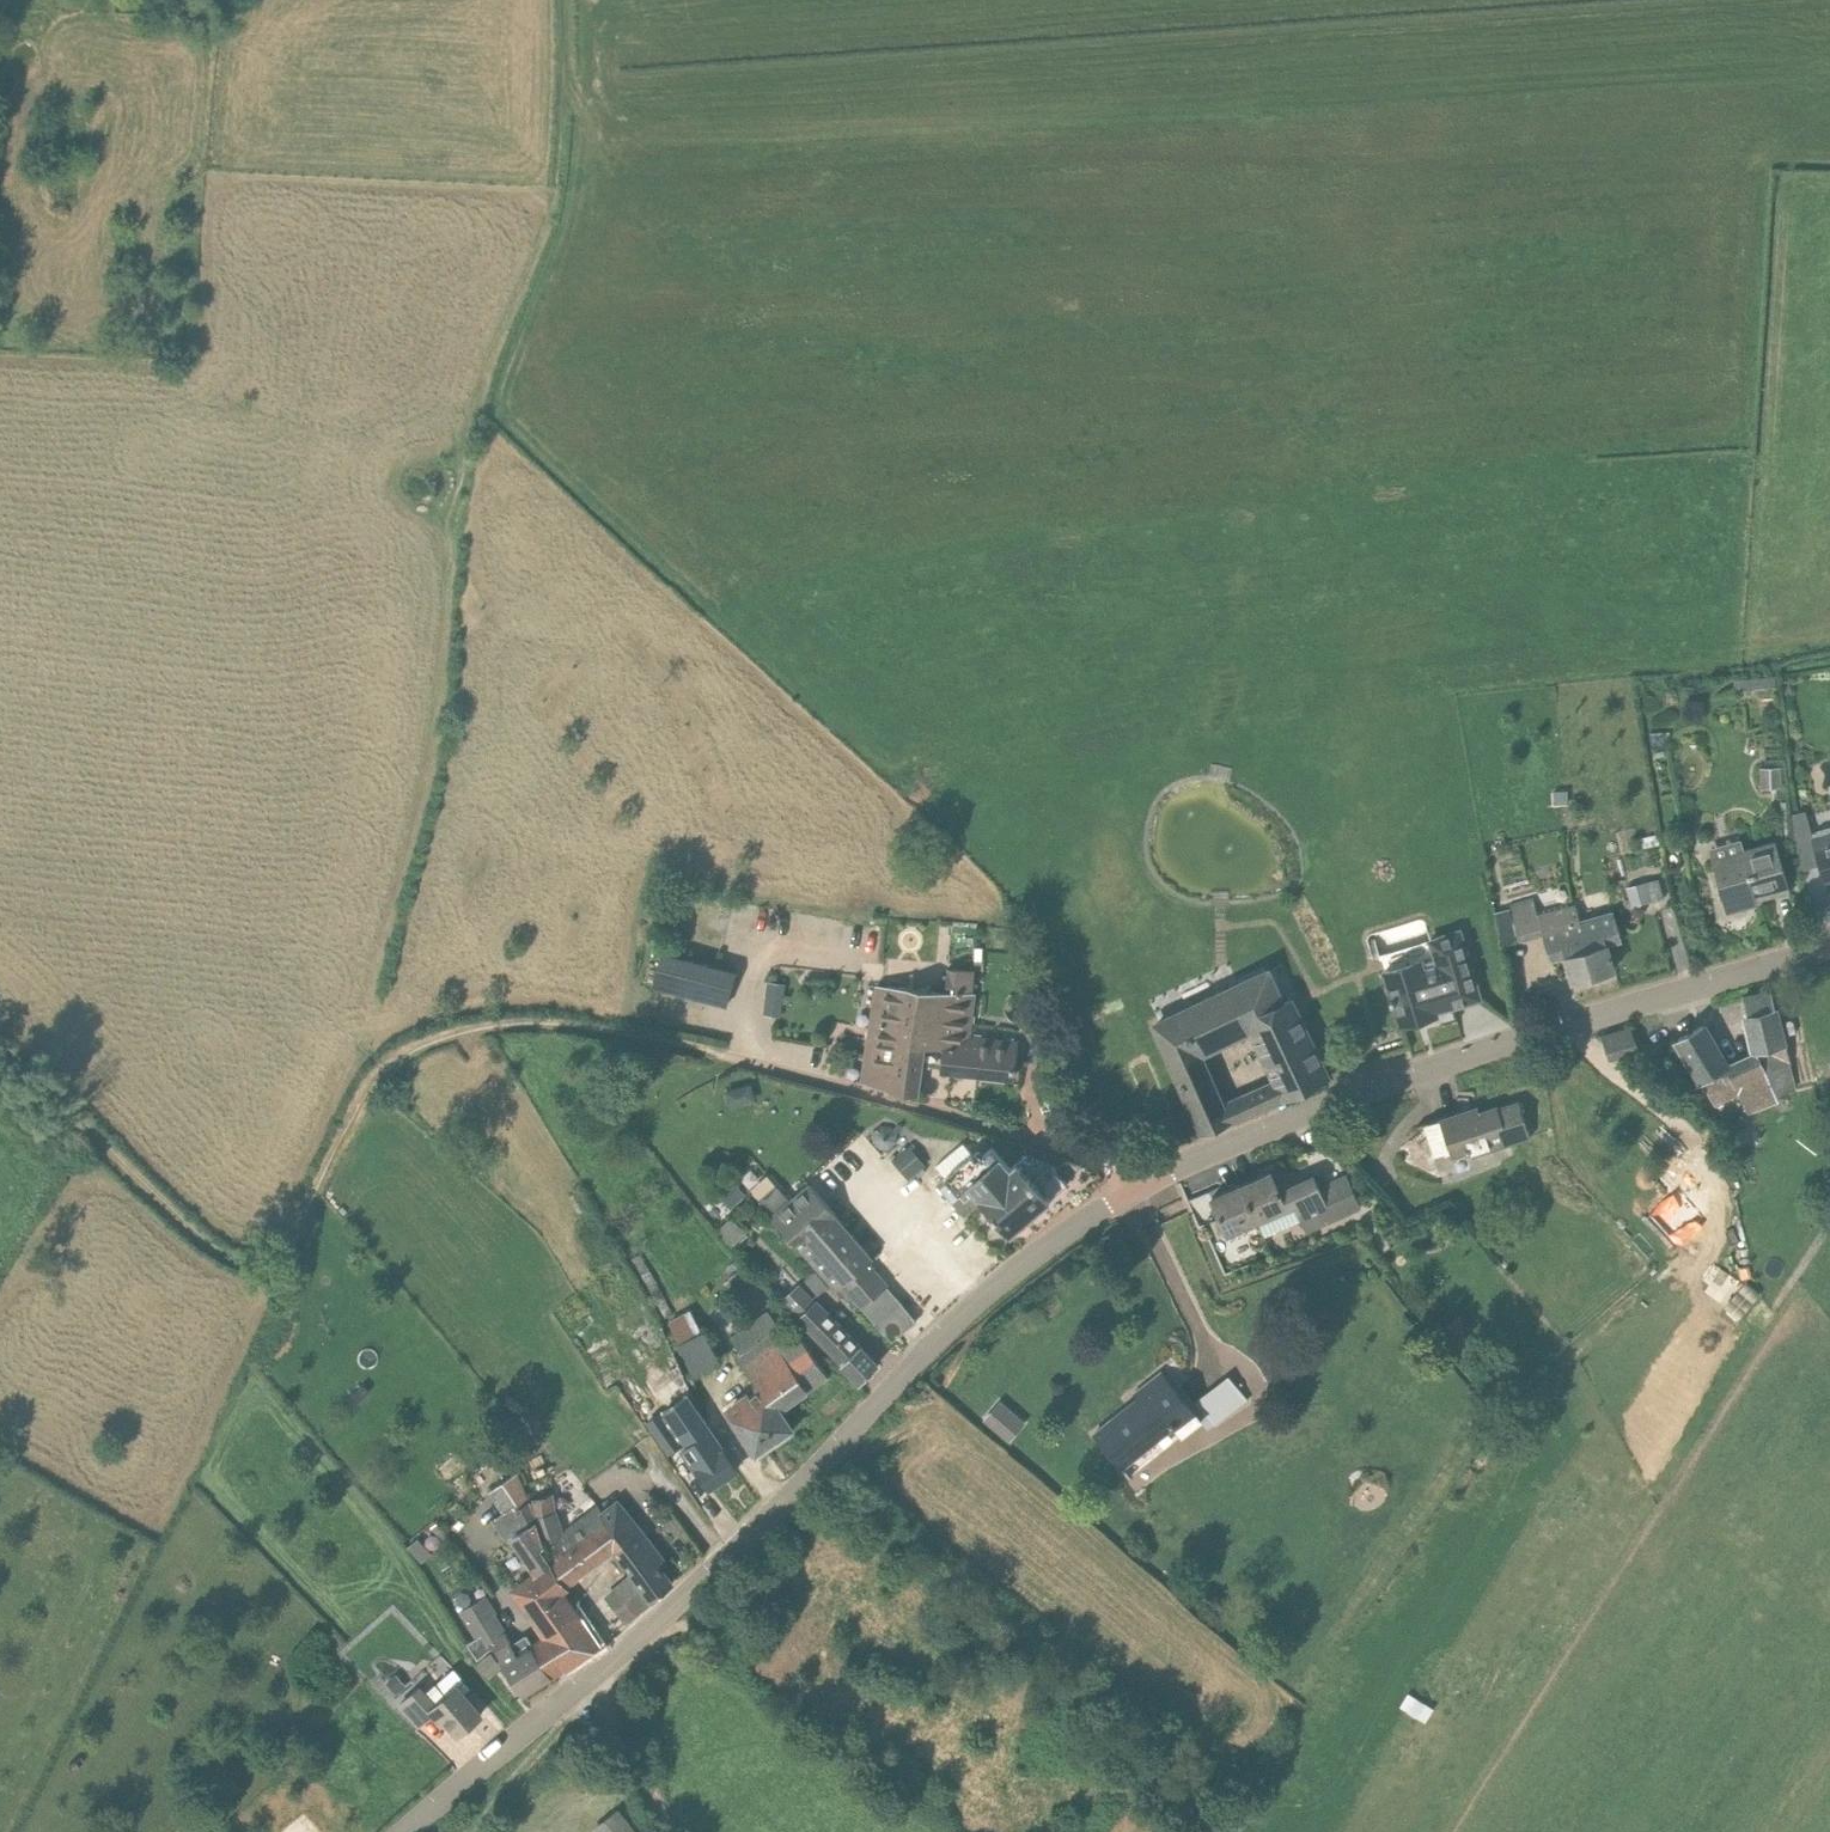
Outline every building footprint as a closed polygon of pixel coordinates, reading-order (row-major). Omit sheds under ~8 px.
[(1664,744),(1662,732),(1648,734),(1650,746),(1664,744)] [(1782,788),(1781,766),(1759,766),(1760,789),(1782,788)] [(1568,805),(1568,789),(1553,789),(1554,805),(1568,805)] [(1812,835),(1825,879),(1829,877),(1829,830),(1812,835)] [(1790,889),(1775,839),(1744,848),(1741,838),(1708,848),(1727,912),(1748,906),(1745,897),(1755,894),(1757,899),(1790,889)] [(1627,887),(1632,906),(1664,898),(1659,878),(1627,887)] [(1614,969),(1608,946),(1622,942),(1613,910),(1580,919),(1575,903),(1538,914),(1534,897),(1508,904),(1518,944),(1545,937),(1551,960),(1566,956),(1573,980),(1587,976),(1591,981),(1599,979),(1600,973),(1614,969)] [(1452,1005),(1480,996),(1460,930),(1430,939),(1436,958),(1421,963),(1420,960),(1384,971),(1392,998),(1390,998),(1391,1003),(1393,1002),(1401,1026),(1437,1015),(1435,1008),(1450,1003),(1451,1006),(1452,1005)] [(662,954),(654,985),(727,1004),(735,973),(662,954)] [(971,1036),(975,993),(975,991),(973,991),(975,968),(947,965),(945,987),(878,983),(878,985),(861,1082),(892,1090),(892,1091),(917,1094),(924,1044),(944,1047),(942,1069),(1013,1078),(1017,1042),(971,1036)] [(1156,1024),(1204,1132),(1284,1098),(1328,1077),(1291,1000),(1284,1003),(1271,973),(1156,1024)] [(767,990),(763,1014),(781,1016),(784,994),(767,990)] [(1458,1021),(1452,1005),(1451,1006),(1450,1003),(1435,1008),(1436,1010),(1438,1015),(1441,1026),(1458,1021)] [(1782,1045),(1775,1014),(1774,1008),(1747,1014),(1756,1054),(1728,1067),(1704,1024),(1678,1039),(1716,1107),(1738,1094),(1749,1115),(1774,1102),(1778,1100),(1777,1095),(1791,1090),(1782,1045)] [(1614,1074),(1644,1064),(1632,1027),(1602,1036),(1614,1074)] [(1641,1081),(1654,1083),(1655,1074),(1642,1072),(1641,1081)] [(736,1104),(761,1094),(754,1078),(729,1087),(736,1104)] [(1471,1157),(1510,1145),(1498,1105),(1470,1114),(1468,1109),(1440,1118),(1447,1141),(1452,1158),(1470,1152),(1471,1157)] [(1708,1122),(1715,1136),(1725,1130),(1718,1117),(1708,1122)] [(897,1131),(890,1124),(880,1124),(873,1130),(872,1140),(879,1147),(889,1148),(896,1141),(897,1131)] [(973,1153),(963,1141),(936,1164),(945,1177),(937,1184),(964,1216),(983,1201),(1011,1233),(1068,1184),(1048,1161),(1026,1153),(1017,1160),(1010,1166),(992,1144),(977,1157),(973,1153)] [(1279,1190),(1271,1171),(1242,1184),(1258,1222),(1295,1206),(1307,1233),(1360,1209),(1331,1142),(1302,1155),(1312,1176),(1279,1190)] [(910,1179),(927,1165),(909,1144),(892,1159),(910,1179)] [(1691,1250),(1726,1213),(1688,1178),(1653,1214),(1691,1250)] [(745,1193),(732,1179),(718,1191),(731,1205),(745,1193)] [(783,1181),(765,1195),(773,1206),(791,1192),(783,1181)] [(916,1318),(888,1285),(868,1262),(873,1258),(836,1215),(837,1214),(811,1184),(774,1216),(841,1294),(845,1291),(860,1309),(862,1307),(890,1340),(916,1318)] [(1258,1222),(1242,1184),(1223,1192),(1221,1186),(1186,1201),(1197,1227),(1211,1221),(1219,1239),(1230,1234),(1258,1222)] [(717,1231),(733,1248),(748,1234),(732,1217),(717,1231)] [(829,1284),(816,1269),(805,1278),(818,1293),(829,1284)] [(878,1364),(862,1347),(801,1286),(783,1301),(861,1380),(878,1364)] [(737,1469),(724,1448),(702,1411),(696,1390),(681,1361),(654,1315),(640,1292),(620,1306),(635,1326),(621,1335),(648,1379),(646,1380),(696,1466),(709,1486),(737,1469)] [(668,1321),(679,1342),(678,1343),(694,1373),(721,1359),(704,1329),(702,1331),(691,1309),(668,1321)] [(741,1352),(779,1325),(768,1310),(730,1337),(741,1352)] [(1465,1337),(1457,1327),(1446,1336),(1447,1337),(1454,1345),(1465,1337)] [(797,1332),(786,1340),(778,1345),(806,1390),(828,1375),(797,1332)] [(778,1345),(771,1334),(738,1357),(756,1385),(725,1407),(740,1431),(755,1454),(754,1454),(755,1455),(794,1429),(780,1407),(806,1390),(778,1345)] [(1182,1435),(1201,1421),(1161,1370),(1134,1392),(1146,1406),(1119,1429),(1111,1419),(1094,1432),(1123,1469),(1176,1427),(1182,1435)] [(1234,1371),(1198,1398),(1217,1423),(1253,1396),(1234,1371)] [(349,1398),(356,1405),(370,1391),(363,1384),(349,1398)] [(1009,1426),(992,1410),(982,1421),(999,1437),(1009,1426)] [(683,1443),(662,1412),(650,1420),(670,1451),(683,1443)] [(554,1597),(563,1591),(560,1587),(566,1583),(553,1557),(534,1497),(531,1497),(518,1471),(488,1491),(502,1512),(492,1520),(505,1539),(509,1537),(533,1573),(530,1576),(531,1577),(542,1594),(549,1589),(554,1597)] [(554,1492),(534,1497),(553,1557),(566,1583),(613,1548),(614,1549),(622,1542),(601,1514),(604,1512),(603,1509),(591,1494),(559,1519),(557,1509),(554,1492)] [(614,1549),(634,1574),(653,1599),(673,1582),(658,1564),(664,1559),(648,1542),(612,1502),(603,1509),(604,1512),(601,1514),(622,1542),(614,1549)] [(450,1538),(437,1522),(431,1526),(445,1543),(450,1538)] [(423,1534),(411,1544),(425,1561),(437,1551),(423,1534)] [(653,1599),(634,1574),(607,1596),(628,1621),(653,1599)] [(563,1591),(554,1597),(549,1589),(542,1594),(531,1577),(514,1587),(545,1635),(546,1635),(579,1614),(563,1591)] [(478,1661),(492,1650),(493,1651),(494,1650),(502,1663),(523,1694),(554,1674),(535,1645),(534,1645),(527,1635),(512,1645),(505,1632),(495,1615),(498,1613),(487,1596),(460,1613),(476,1640),(468,1645),(478,1661)] [(546,1635),(545,1635),(565,1666),(599,1645),(579,1614),(546,1635)] [(489,1674),(502,1663),(494,1650),(493,1651),(480,1663),(489,1674)] [(396,1672),(385,1682),(395,1694),(406,1684),(396,1672)] [(482,1713),(467,1695),(458,1685),(447,1695),(436,1683),(425,1692),(420,1686),(400,1704),(419,1725),(433,1713),(442,1723),(446,1719),(458,1733),(482,1713)] [(1431,1717),(1438,1704),(1413,1691),(1406,1705),(1431,1717)] [(597,1831),(635,1831),(619,1812),(596,1831),(597,1831)]
